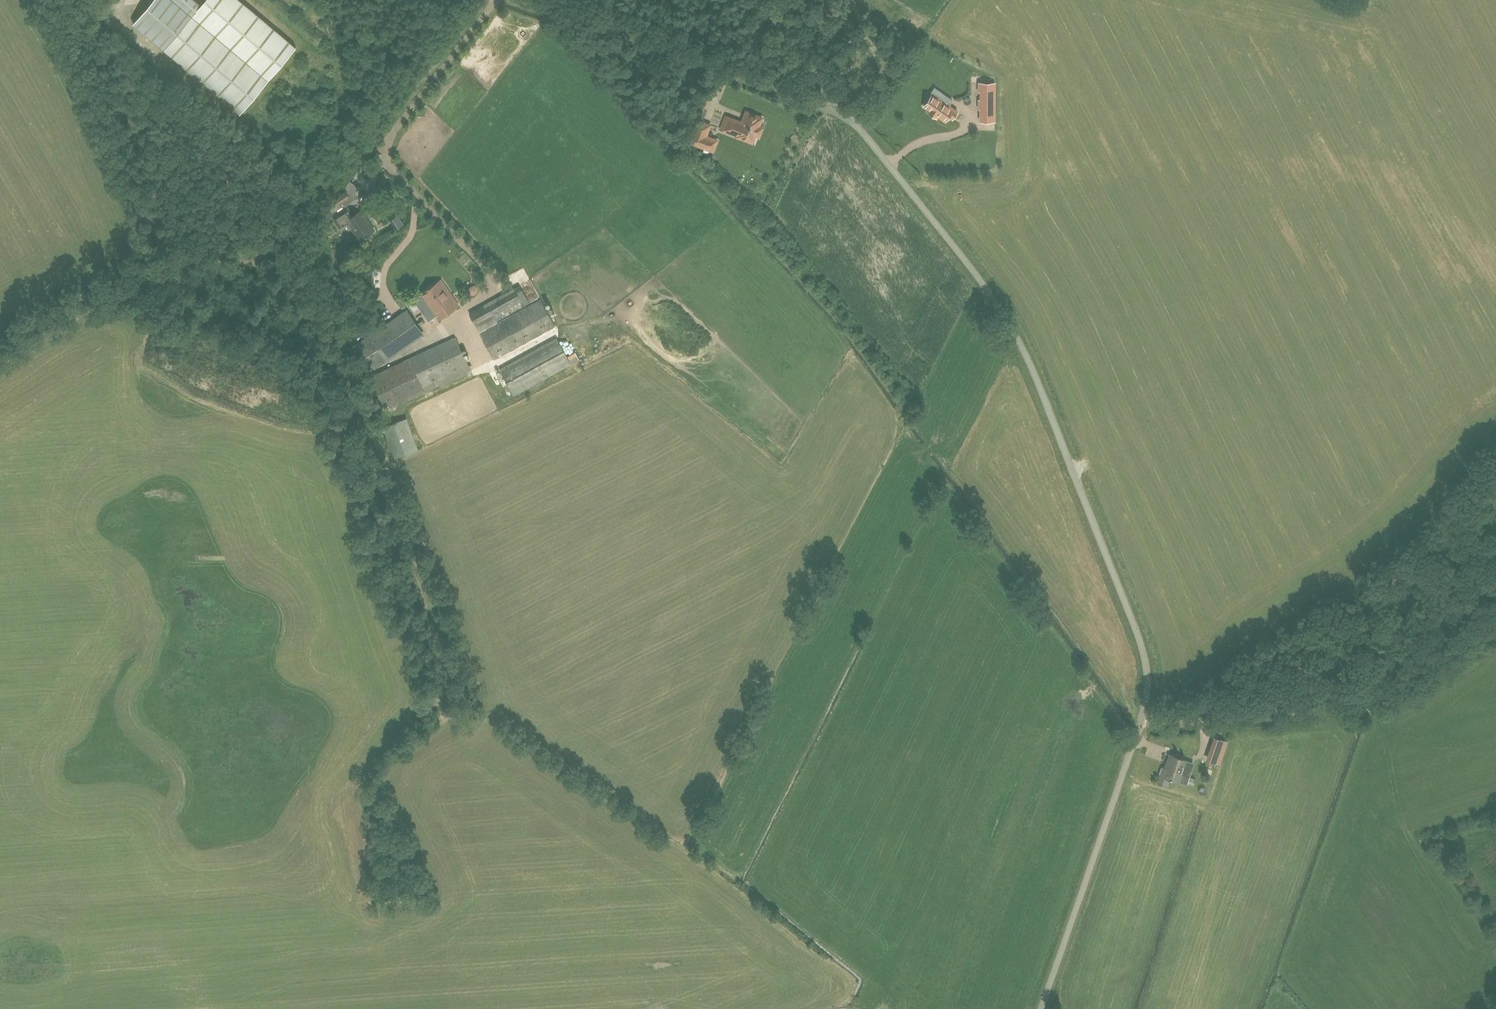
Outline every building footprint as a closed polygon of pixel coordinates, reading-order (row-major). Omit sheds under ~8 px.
[(195,0),(153,0),(133,23),(240,113),(296,47),(240,0),(204,0),(201,4),(195,0)] [(979,108),(981,108),(995,108),(995,83),(979,83),(979,92),(981,92),(981,99),(979,99),(979,108)] [(939,98),(943,93),(935,88),(931,93),(932,94),(924,106),(928,109),(927,111),(937,117),(938,116),(945,121),(948,116),(952,118),(957,111),(939,98)] [(752,142),(755,135),(759,136),(762,127),(759,126),(762,117),(746,111),(742,122),(726,116),(721,129),(737,135),(737,136),(752,142)] [(688,141),(710,149),(714,139),(692,130),(688,141)] [(335,213),(335,214),(340,221),(345,217),(360,240),(375,230),(361,210),(353,215),(347,206),(344,202),(351,198),(346,191),(332,200),(333,201),(327,208),(331,216),(335,213)] [(403,229),(409,224),(402,216),(396,220),(403,229)] [(420,294),(421,295),(414,300),(421,308),(423,307),(425,310),(424,311),(429,318),(435,314),(438,319),(459,305),(441,279),(420,294)] [(494,314),(497,320),(524,305),(515,287),(470,313),(476,324),(494,314)] [(540,289),(530,290),(531,298),(541,298),(540,289)] [(494,358),(555,325),(541,300),(480,333),(494,358)] [(406,310),(355,345),(373,370),(423,335),(406,310)] [(371,375),(386,409),(470,370),(455,337),(371,375)] [(500,368),(514,394),(572,363),(557,337),(500,368)] [(417,448),(406,418),(383,426),(394,456),(417,448)] [(1219,763),(1222,755),(1212,751),(1209,760),(1219,763)] [(1187,784),(1190,776),(1182,774),(1187,760),(1170,754),(1166,768),(1163,767),(1160,775),(1187,784)]
